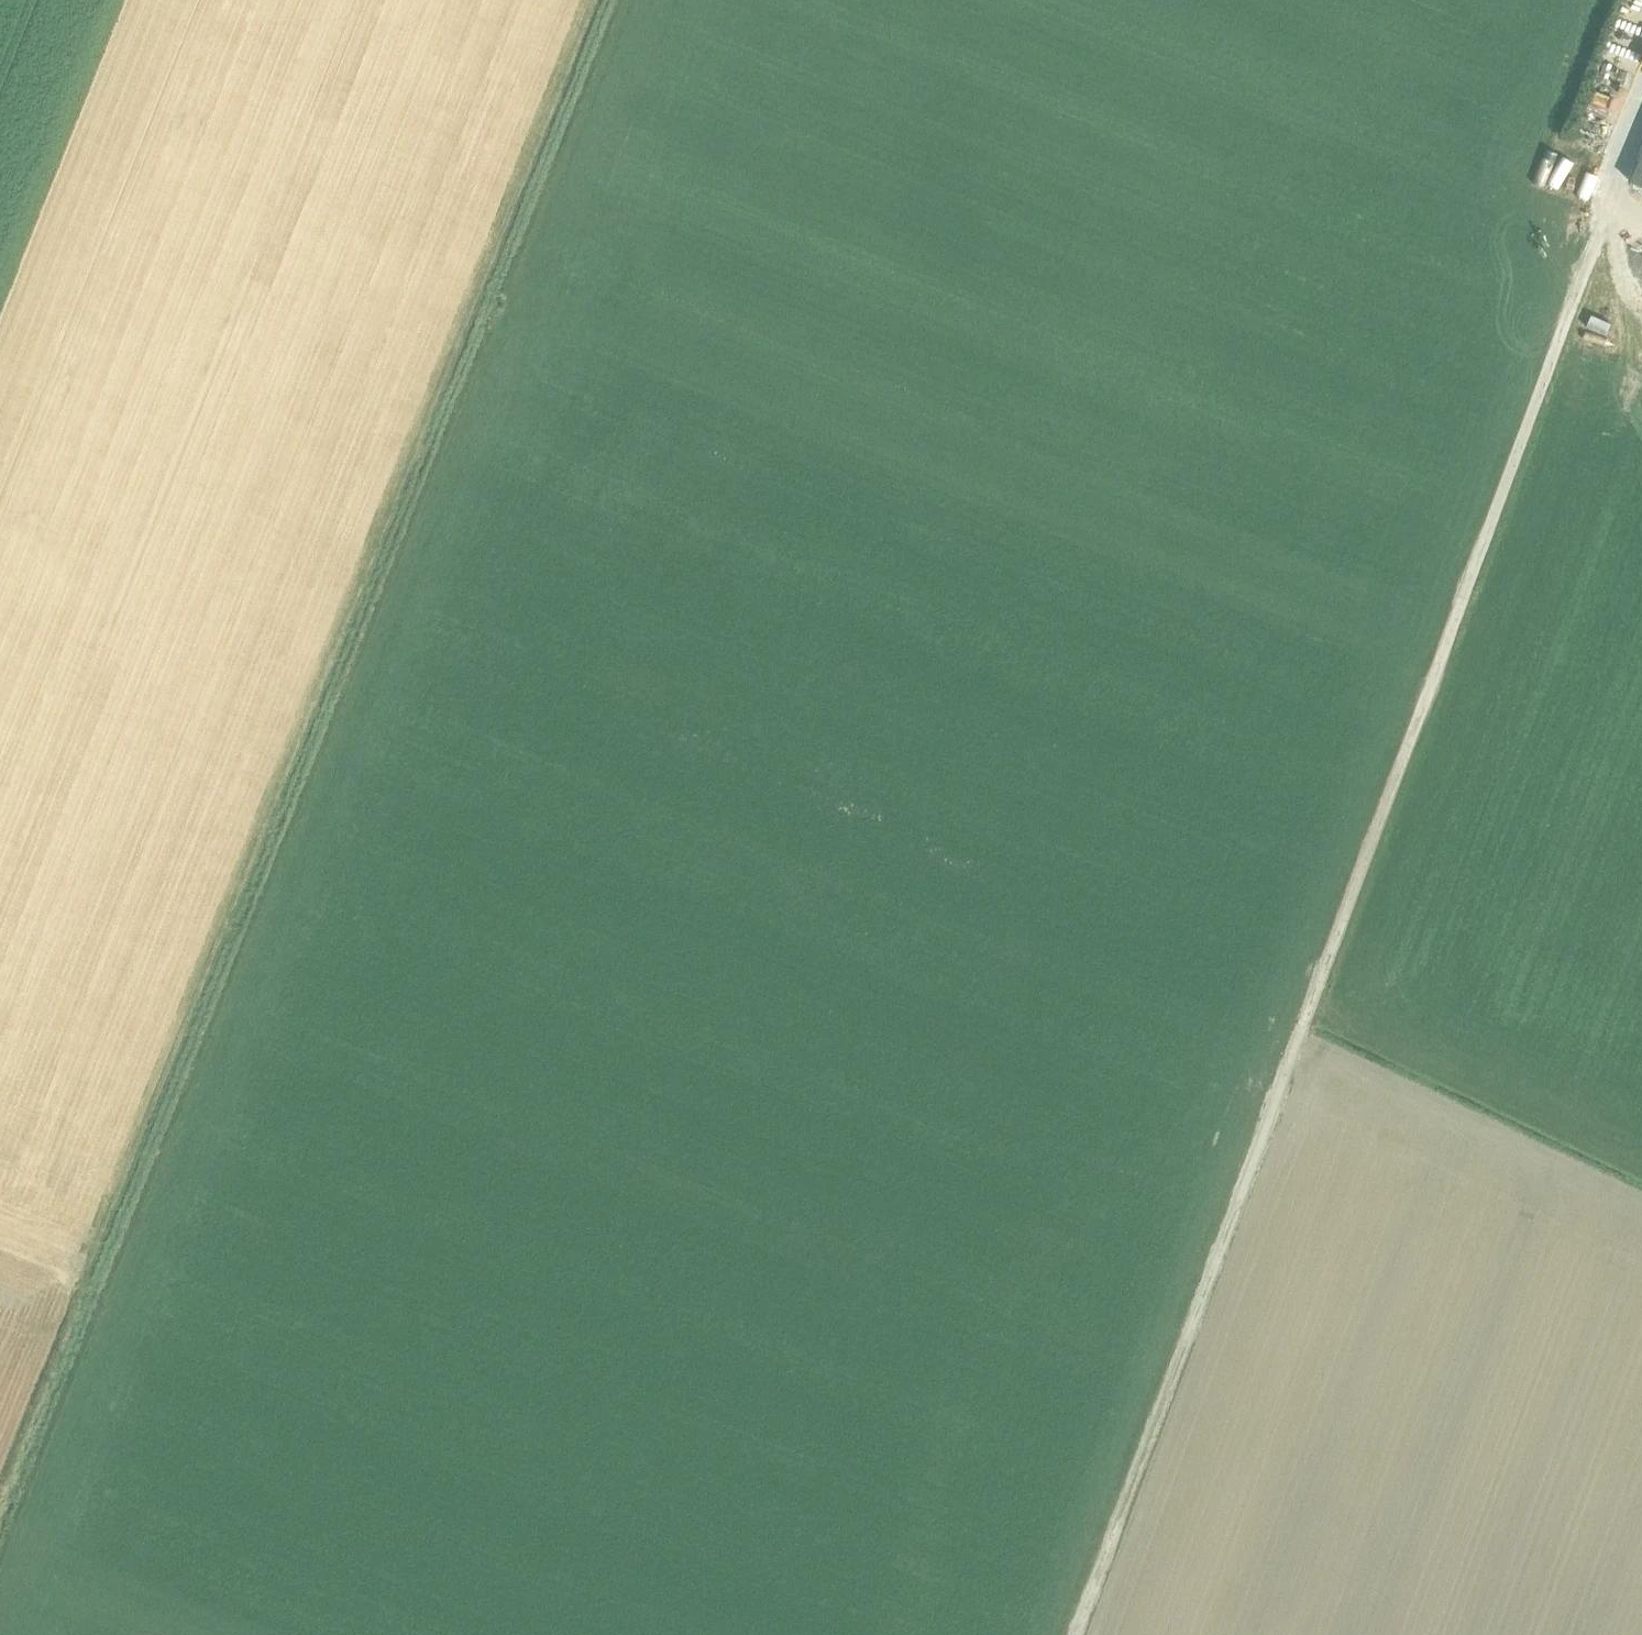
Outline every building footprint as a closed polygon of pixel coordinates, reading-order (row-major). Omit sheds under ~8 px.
[(1614,52),(1639,56),(1641,45),(1615,41),(1614,52)] [(1617,114),(1622,91),(1591,84),(1585,106),(1617,114)] [(1630,182),(1641,187),(1641,154),(1630,182)]
